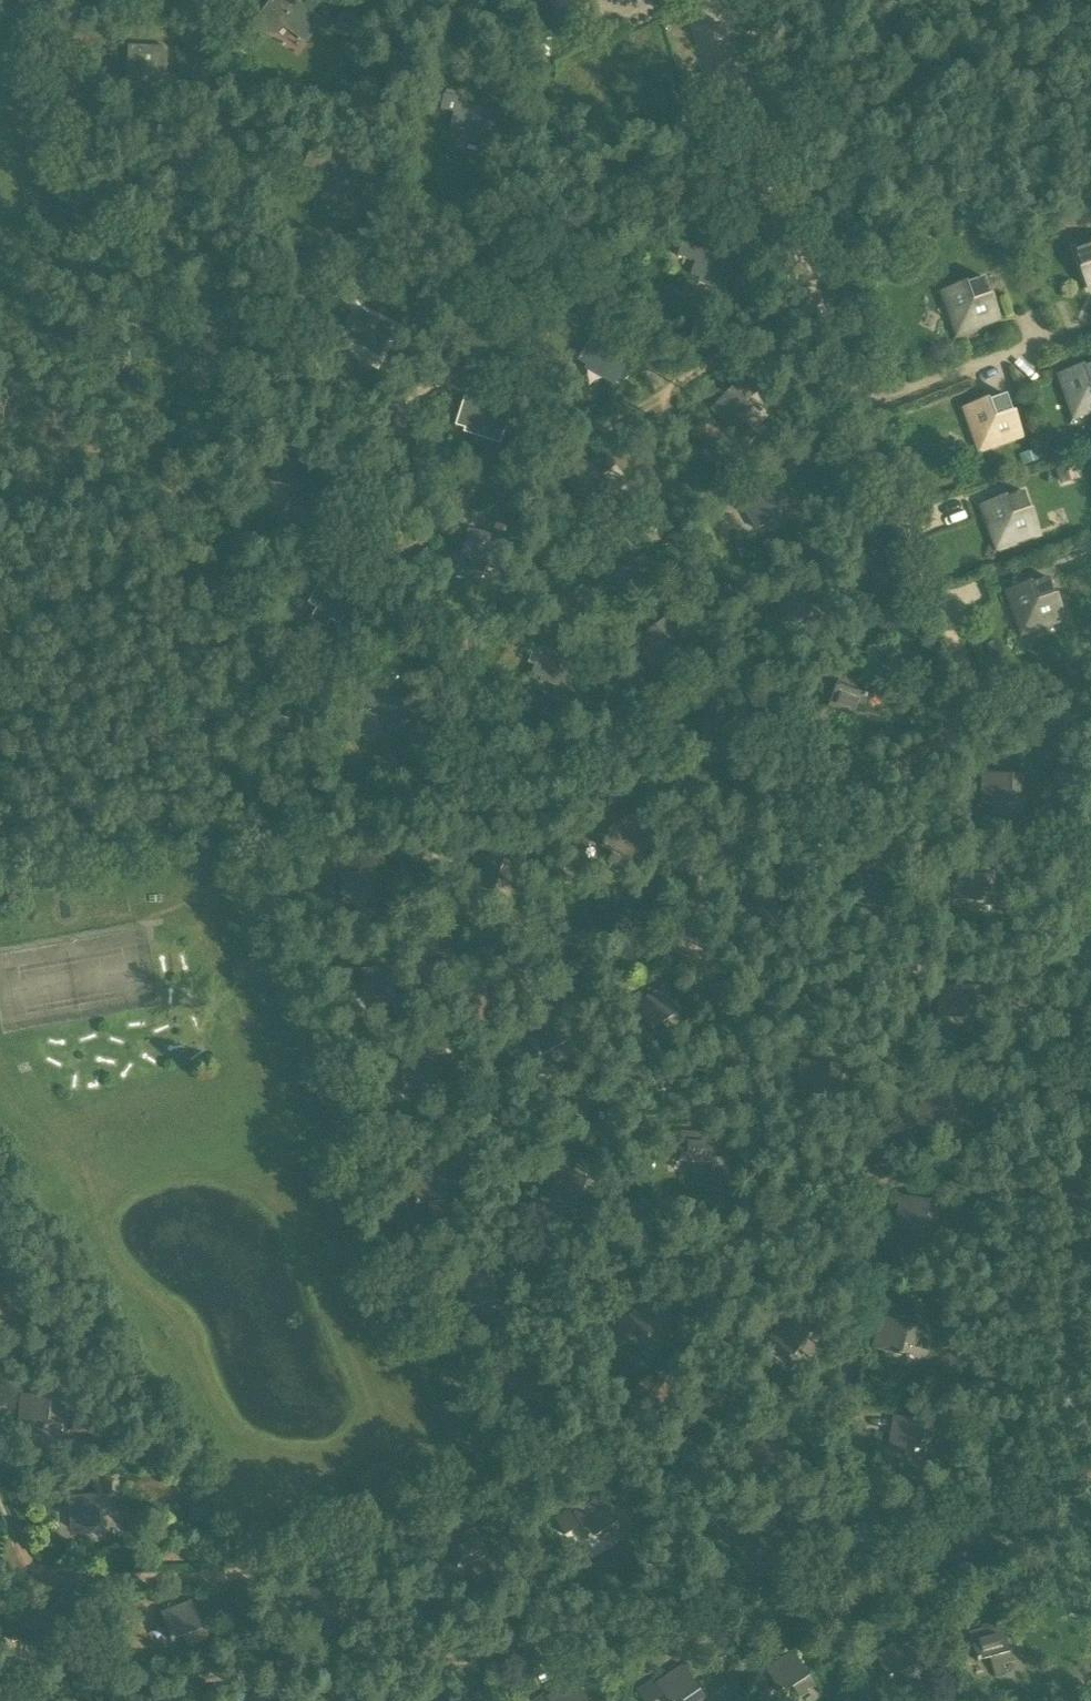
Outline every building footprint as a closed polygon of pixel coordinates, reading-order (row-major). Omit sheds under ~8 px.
[(557,19),(595,0),(548,0),(557,19)] [(319,19),(297,3),(298,3),(297,2),(289,12),(289,11),(287,14),(282,22),(283,23),(284,22),(305,37),(305,38),(306,39),(320,19),(319,18),(319,19)] [(167,80),(168,47),(130,46),(129,75),(140,75),(140,71),(156,72),(156,80),(167,80)] [(487,142),(495,110),(458,101),(451,129),(462,132),(463,128),(478,132),(476,140),(487,142)] [(1090,280),(1090,238),(1076,244),(1089,281),(1090,280)] [(727,290),(738,259),(702,246),(692,273),(703,277),(704,273),(719,279),(716,286),(727,290)] [(972,318),(998,309),(985,272),(948,285),(957,311),(972,318)] [(337,304),(349,310),(354,299),(342,293),(337,304)] [(382,356),(397,326),(363,310),(350,336),(360,341),(362,337),(376,344),(372,351),(382,356)] [(611,381),(627,352),(594,334),(580,359),(590,365),(592,361),(605,369),(601,376),(611,381)] [(1090,400),(1090,358),(1065,368),(1075,394),(1090,401),(1090,400)] [(737,430),(758,409),(748,400),(755,393),(741,379),(714,406),(737,430)] [(995,435),(1021,425),(1008,388),(971,402),(980,428),(995,435)] [(494,439),(504,408),(468,396),(459,424),(469,427),(470,423),(485,428),(483,436),(494,439)] [(1034,446),(1023,450),(1027,461),(1038,457),(1034,446)] [(593,504),(614,485),(606,475),(613,468),(600,453),(571,479),(593,504)] [(1057,469),(1061,481),(1080,476),(1076,463),(1057,469)] [(759,525),(784,510),(777,499),(786,494),(776,477),(742,497),(759,525)] [(1013,532),(1039,522),(1026,486),(989,499),(998,525),(1013,532)] [(571,524),(574,532),(587,528),(584,520),(571,524)] [(499,569),(507,537),(471,527),(463,555),(474,558),(475,554),(490,558),(488,566),(499,569)] [(623,588),(644,568),(635,559),(642,552),(628,537),(600,564),(623,588)] [(591,554),(587,545),(575,550),(578,558),(591,554)] [(1039,618),(1065,608),(1051,571),(1015,585),(1024,611),(1039,618)] [(342,624),(358,595),(324,577),(311,603),(321,608),(323,604),(336,612),(333,619),(342,624)] [(788,618),(816,612),(813,600),(823,597),(818,578),(780,586),(788,618)] [(657,665),(679,647),(671,637),(679,631),(666,615),(636,640),(657,665)] [(569,689),(580,657),(544,645),(535,673),(545,676),(546,673),(561,678),(559,685),(569,689)] [(861,717),(871,690),(859,685),(862,676),(843,669),(830,706),(861,717)] [(392,728),(408,699),(375,681),(361,707),(370,712),(372,709),(386,716),(382,723),(392,728)] [(1025,789),(1026,768),(987,767),(986,800),(1014,801),(1015,788),(1025,789)] [(631,866),(649,832),(620,817),(607,842),(618,848),(613,857),(631,866)] [(513,879),(519,860),(481,849),(472,880),(500,889),(503,876),(513,879)] [(998,883),(999,863),(960,861),(958,894),(987,896),(988,883),(998,883)] [(895,935),(884,934),(883,945),(894,946),(895,935)] [(402,1004),(400,965),(367,967),(369,996),(381,995),(382,1005),(402,1004)] [(673,1027),(690,1016),(669,983),(641,1001),(657,1025),(668,1019),(673,1027)] [(718,1169),(720,1130),(687,1129),(685,1157),(698,1158),(698,1168),(718,1169)] [(596,1198),(603,1179),(568,1164),(555,1195),(581,1206),(586,1194),(596,1198)] [(456,1207),(451,1168),(415,1173),(419,1202),(435,1200),(436,1209),(456,1207)] [(942,1217),(946,1197),(908,1190),(902,1222),(930,1228),(932,1215),(942,1217)] [(671,1334),(686,1321),(660,1292),(636,1314),(655,1335),(665,1327),(671,1334)] [(813,1350),(825,1334),(794,1311),(775,1338),(798,1355),(805,1344),(813,1350)] [(921,1341),(926,1321),(889,1311),(880,1343),(908,1351),(911,1338),(921,1341)] [(61,1415),(63,1395),(25,1390),(21,1423),(50,1426),(51,1414),(61,1415)] [(937,1438),(940,1418),(902,1412),(896,1444),(925,1449),(927,1437),(937,1438)] [(74,1526),(103,1524),(102,1511),(112,1511),(111,1490),(72,1493),(74,1526)] [(611,1538),(628,1528),(608,1494),(580,1512),(595,1536),(606,1530),(611,1538)] [(498,1561),(482,1526),(452,1540),(464,1566),(476,1561),(480,1570),(498,1561)] [(836,1556),(827,1553),(824,1566),(832,1569),(836,1556)] [(212,1636),(198,1600),(167,1612),(178,1639),(190,1634),(193,1643),(212,1636)] [(73,1644),(59,1608),(27,1620),(37,1647),(49,1643),(53,1652),(73,1644)] [(1020,1657),(1009,1620),(977,1629),(985,1657),(998,1653),(1000,1663),(1020,1657)] [(914,1677),(931,1666),(910,1633),(882,1651),(898,1676),(909,1669),(914,1677)] [(806,1691),(823,1680),(801,1648),(774,1666),(790,1690),(800,1683),(806,1691)] [(714,1694),(692,1662),(664,1681),(678,1700),(686,1700),(691,1697),(694,1700),(703,1700),(714,1694)] [(582,1677),(554,1695),(558,1700),(599,1700),(582,1677)] [(471,1690),(456,1700),(478,1700),(471,1690)]
